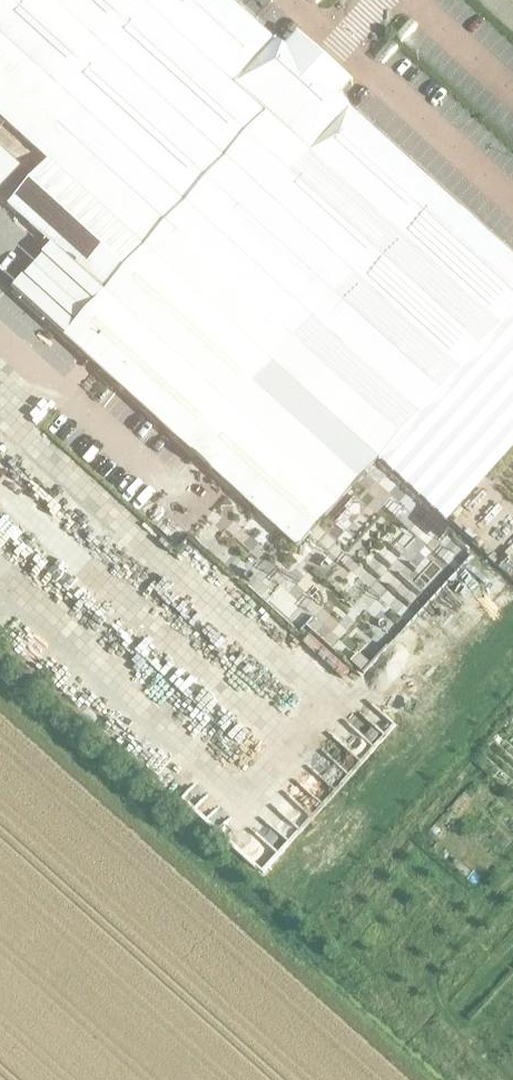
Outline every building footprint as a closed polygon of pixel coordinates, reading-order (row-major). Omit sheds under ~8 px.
[(48,160),(7,204),(104,293),(63,337),(297,549),(512,311),(512,255),(339,98),(338,88),(296,50),(285,48),(232,0),(0,0),(0,116),(48,160)] [(21,168),(0,149),(0,191),(21,168)] [(429,505),(419,518),(445,539),(455,526),(429,505)] [(419,517),(412,523),(434,548),(441,542),(419,517)] [(453,561),(466,574),(481,560),(468,547),(453,561)] [(490,608),(509,588),(500,580),(481,600),(490,608)] [(378,678),(398,653),(364,626),(344,651),(378,678)] [(406,672),(388,691),(403,705),(420,686),(406,672)] [(433,854),(441,846),(433,838),(425,847),(433,854)]
